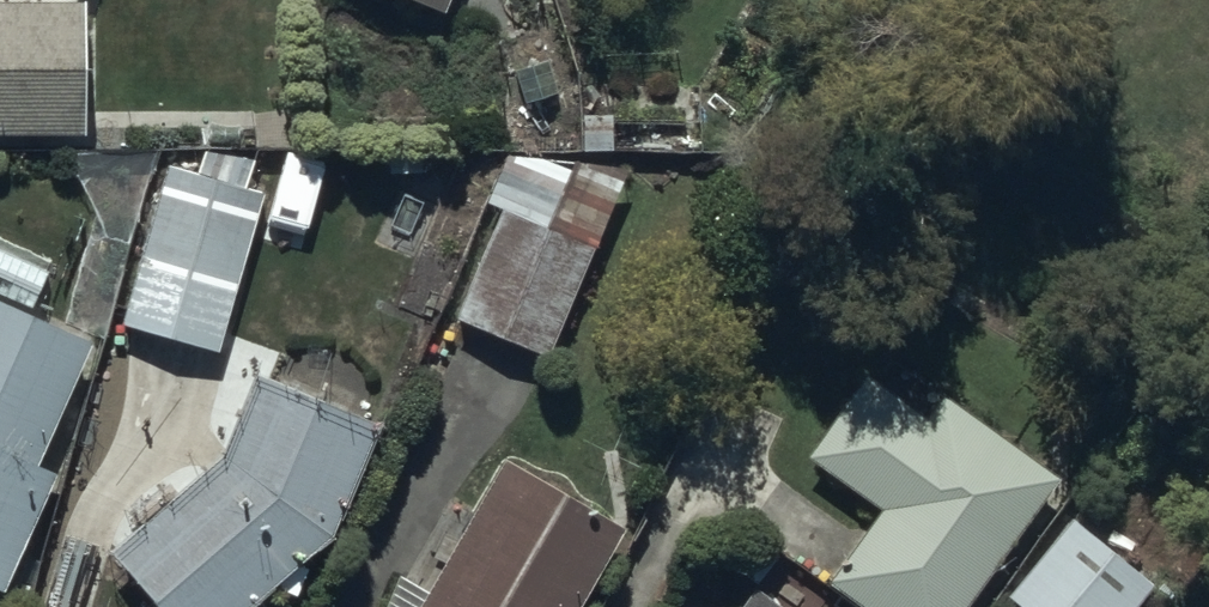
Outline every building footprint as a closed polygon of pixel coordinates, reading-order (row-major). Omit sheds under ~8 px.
[(85,126),(84,0),(0,0),(0,127),(85,126)] [(526,134),(454,309),(546,348),(619,172),(526,134)] [(244,183),(250,158),(204,145),(198,166),(168,157),(122,318),(218,345),(263,188),(244,183)] [(0,292),(0,580),(3,581),(55,464),(38,456),(92,334),(0,292)] [(113,541),(168,606),(239,606),(332,525),(379,415),(259,363),(223,448),(113,541)] [(866,368),(807,449),(880,503),(828,573),(873,606),(960,606),(1057,471),(940,387),(925,409),(866,368)] [(503,448),(428,584),(402,569),(381,606),(573,606),(623,517),(503,448)] [(1008,587),(1031,606),(1130,606),(1154,579),(1073,511),(1008,587)] [(755,578),(734,606),(795,606),(755,578)]
